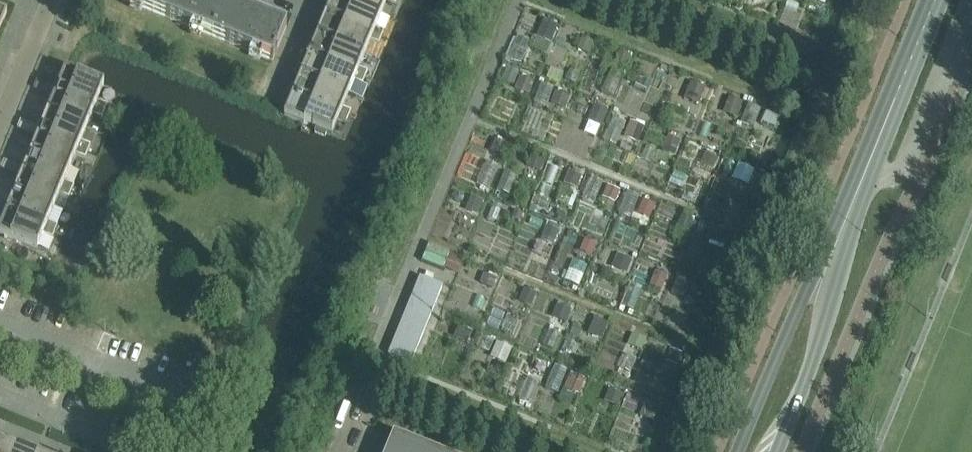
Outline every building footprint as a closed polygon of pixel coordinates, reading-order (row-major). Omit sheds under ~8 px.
[(154,15),(160,0),(118,0),(154,15)] [(223,3),(216,0),(160,0),(154,15),(213,39),(227,5),(223,3)] [(343,0),(332,0),(325,16),(381,39),(384,33),(376,29),(381,16),(343,0)] [(381,16),(387,2),(395,5),(397,0),(343,0),(381,16)] [(276,54),(279,48),(286,29),(227,5),(213,39),(272,63),(275,58),(276,58),(277,55),(276,54)] [(325,16),(317,36),(365,56),(371,42),(379,45),(381,39),(325,16)] [(557,27),(543,21),(536,38),(550,44),(557,27)] [(365,56),(317,36),(309,56),(365,79),(368,73),(359,69),(365,56)] [(531,42),(518,37),(511,56),(524,61),(531,42)] [(593,43),(582,38),(577,51),(588,55),(593,43)] [(630,58),(619,53),(615,62),(627,67),(630,58)] [(309,56),(301,76),(349,96),(354,82),(362,85),(365,79),(309,56)] [(521,76),(505,69),(499,84),(515,90),(521,76)] [(64,72),(57,89),(55,94),(104,113),(107,107),(97,103),(103,89),(98,87),(100,83),(89,79),(88,82),(73,76),(64,72)] [(292,96),(349,119),(351,113),(343,109),(349,96),(301,76),(292,96)] [(529,96),(533,84),(520,79),(515,90),(529,96)] [(47,85),(37,81),(33,89),(44,93),(47,85)] [(705,89),(690,83),(683,100),(698,106),(705,89)] [(637,84),(634,91),(645,95),(647,89),(637,84)] [(54,98),(55,94),(57,89),(47,85),(44,93),(54,98)] [(570,99),(556,93),(551,105),(565,111),(570,99)] [(55,94),(54,98),(47,114),(86,130),(92,116),(101,120),(104,113),(55,94)] [(287,109),(284,117),(294,121),(332,137),(338,122),(346,125),(349,119),(292,96),(287,109)] [(742,104),(729,99),(723,114),(736,118),(742,104)] [(661,107),(656,120),(667,124),(672,112),(661,107)] [(608,113),(593,108),(587,123),(602,128),(608,113)] [(47,114),(41,129),(39,133),(88,153),(90,147),(81,143),(86,130),(47,114)] [(30,125),(20,121),(17,129),(27,133),(30,125)] [(644,129),(630,122),(623,138),(638,144),(644,129)] [(37,138),(39,133),(41,129),(30,125),(27,133),(37,138)] [(39,133),(37,138),(31,153),(70,170),(76,156),(85,160),(88,153),(39,133)] [(681,143),(668,137),(664,148),(676,153),(681,143)] [(508,146),(494,141),(489,153),(504,159),(508,146)] [(31,153),(24,169),(23,173),(71,193),(74,187),(64,183),(70,170),(31,153)] [(545,161),(531,155),(526,168),(540,173),(545,161)] [(717,165),(705,160),(702,167),(714,173),(717,165)] [(1,169),(11,173),(14,165),(4,161),(1,169)] [(501,170),(486,164),(476,186),(490,193),(501,170)] [(21,178),(23,173),(24,169),(14,165),(11,173),(21,178)] [(692,172),(679,166),(674,178),(687,184),(692,172)] [(23,173),(21,178),(14,194),(54,210),(59,196),(68,200),(71,193),(23,173)] [(581,178),(569,173),(563,186),(576,191),(581,178)] [(618,192),(606,187),(601,199),(614,204),(618,192)] [(14,194),(8,209),(6,213),(55,233),(57,227),(48,223),(54,210),(14,194)] [(485,202),(470,195),(465,209),(479,215),(485,202)] [(655,206),(643,201),(637,216),(649,221),(655,206)] [(5,218),(0,229),(0,236),(37,251),(43,236),(52,240),(55,233),(6,213),(5,218)] [(524,216),(515,213),(511,222),(521,226),(524,216)] [(693,221),(681,217),(677,228),(689,233),(693,221)] [(560,233),(547,228),(542,240),(555,246),(560,233)] [(597,249),(585,243),(580,253),(593,258),(597,249)] [(430,247),(423,264),(444,272),(444,271),(455,276),(462,261),(450,256),(451,256),(430,247)] [(633,262),(619,256),(612,271),(627,277),(633,262)] [(667,278),(654,273),(648,288),(661,293),(667,278)] [(497,280),(484,275),(480,285),(493,290),(497,280)] [(442,288),(420,278),(388,356),(411,365),(442,288)] [(643,290),(629,284),(620,307),(634,313),(643,290)] [(534,297),(522,291),(516,304),(529,310),(534,297)] [(571,312),(556,306),(551,318),(566,324),(571,312)] [(468,309),(463,321),(476,326),(481,314),(468,309)] [(519,324),(506,319),(502,332),(514,336),(519,324)] [(608,325),(594,320),(587,336),(601,341),(608,325)] [(460,329),(455,340),(469,346),(473,335),(460,329)] [(561,338),(549,333),(541,351),(553,356),(561,338)] [(645,341),(633,336),(629,345),(641,350),(645,341)] [(512,350),(497,343),(490,359),(505,365),(512,350)] [(682,355),(670,350),(665,363),(677,368),(682,355)] [(585,381),(571,376),(565,391),(579,397),(585,381)] [(528,377),(518,402),(533,408),(543,382),(528,377)] [(623,396),(608,390),(602,403),(617,409),(623,396)] [(659,411),(644,405),(638,418),(653,424),(659,411)] [(393,436),(387,451),(432,451),(393,436)] [(18,450),(0,443),(0,451),(17,451),(18,450)]
